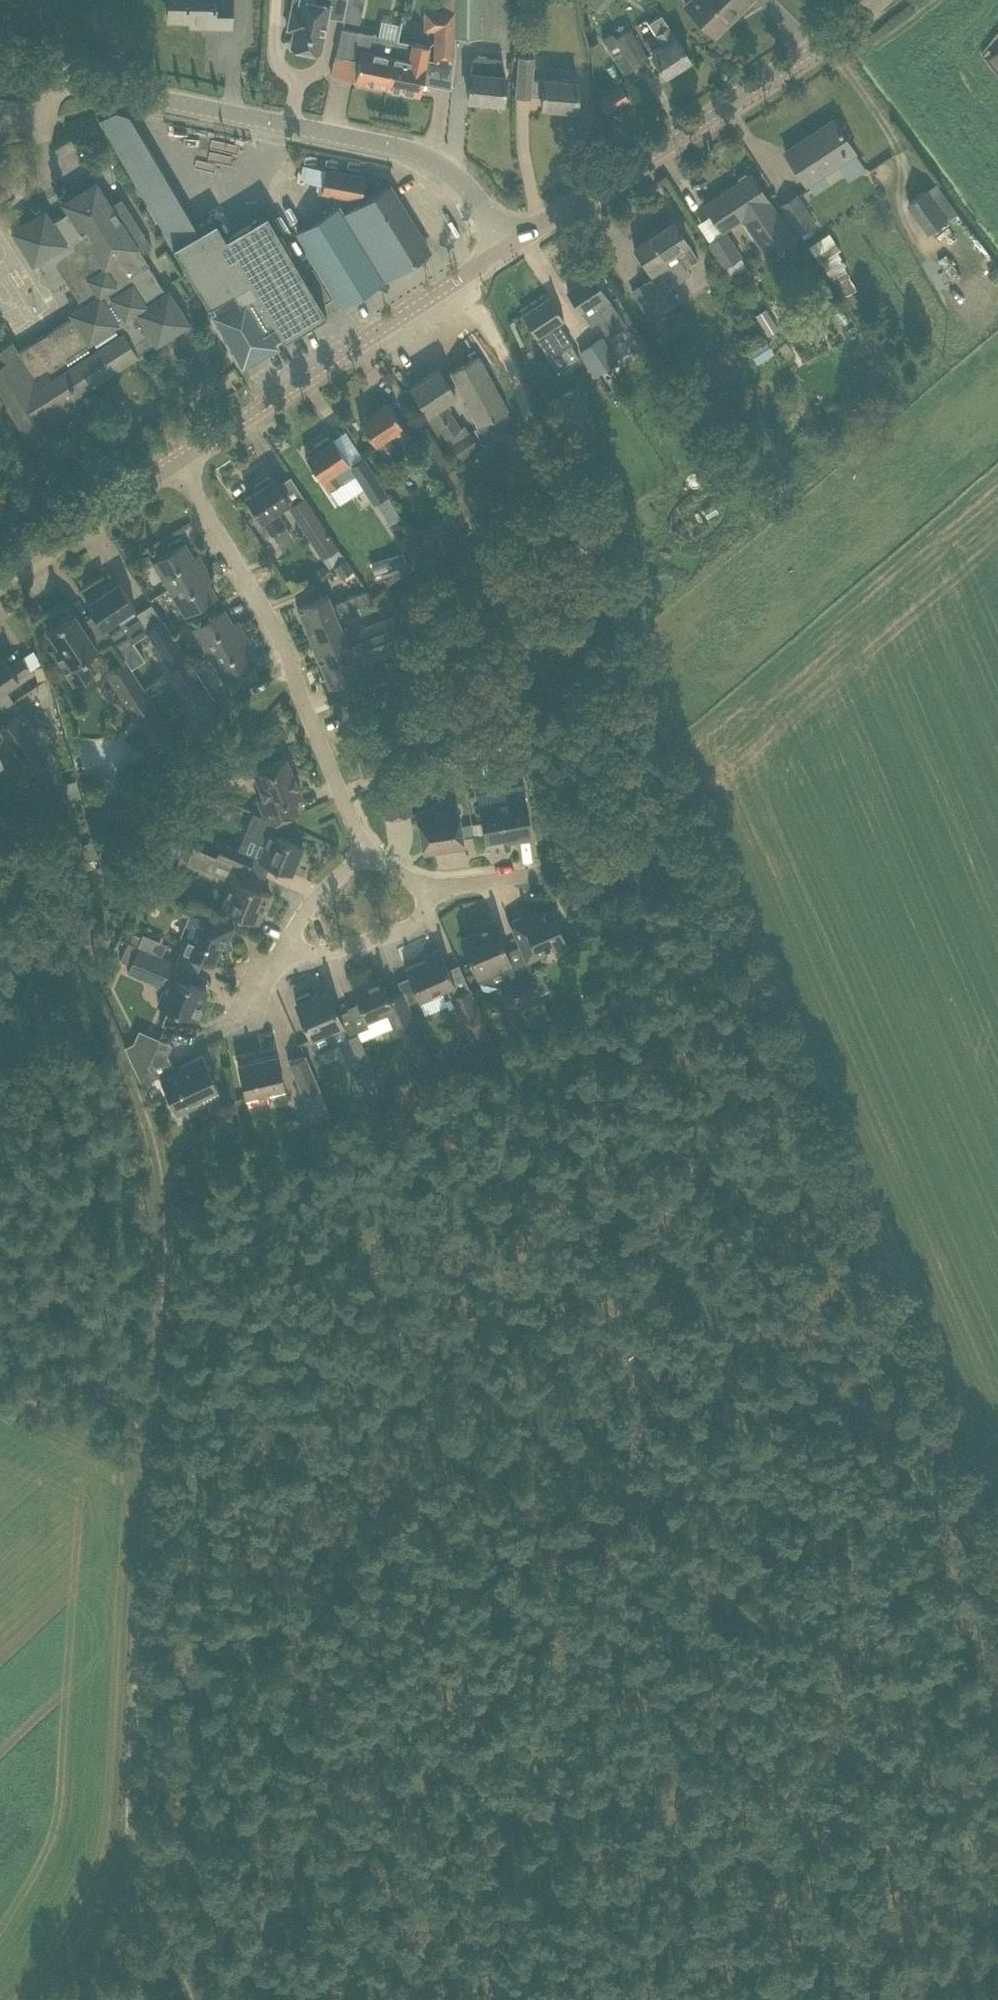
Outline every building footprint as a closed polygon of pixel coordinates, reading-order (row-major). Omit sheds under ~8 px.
[(231,26),(231,0),(168,0),(167,18),(199,19),(199,25),(231,26)] [(287,27),(293,29),(290,45),(319,51),(329,2),(318,0),(299,0),(298,7),(291,5),(287,27)] [(451,8),(453,8),(454,34),(480,35),(481,0),(451,0),(451,8)] [(587,0),(598,9),(606,0),(587,0)] [(682,1),(711,31),(712,30),(734,9),(737,12),(749,0),(683,0),(682,1)] [(346,3),(343,17),(358,20),(360,6),(346,3)] [(453,8),(451,8),(424,8),(423,28),(434,28),(434,60),(452,60),(453,34),(454,34),(453,8)] [(654,32),(643,39),(650,51),(654,57),(665,74),(690,58),(679,41),(661,12),(647,21),(654,32)] [(331,75),(386,86),(393,54),(396,37),(341,26),(331,75)] [(602,36),(623,71),(648,56),(629,26),(615,35),(612,30),(602,36)] [(393,54),(386,86),(419,93),(429,44),(396,37),(393,54)] [(506,71),(500,71),(502,57),(476,54),(472,58),(468,98),(503,102),(506,71)] [(532,76),(533,55),(519,54),(515,94),(530,95),(530,94),(542,95),(541,105),(576,108),(579,77),(542,74),(541,77),(532,76)] [(597,98),(606,111),(628,97),(620,84),(597,98)] [(789,155),(788,155),(807,184),(824,172),(830,180),(842,172),(837,164),(855,152),(833,119),(817,129),(821,134),(789,155)] [(321,190),(322,191),(360,197),(364,175),(307,165),(304,180),(322,183),(321,190)] [(738,181),(704,204),(722,231),(706,241),(723,266),(741,253),(725,228),(740,218),(766,256),(794,238),(762,190),(751,173),(748,175),(747,173),(743,171),(737,175),(737,179),(738,181)] [(907,201),(928,231),(958,210),(937,180),(907,201)] [(81,304),(90,299),(104,302),(117,322),(136,310),(147,328),(148,330),(148,332),(157,345),(190,324),(178,304),(175,306),(148,264),(149,264),(142,253),(152,247),(120,197),(110,203),(96,181),(62,202),(67,211),(53,220),(45,208),(11,229),(33,263),(37,260),(41,267),(40,268),(53,289),(66,280),(81,304)] [(342,211),(338,204),(327,210),(313,185),(225,237),(215,220),(172,245),(208,305),(211,303),(215,310),(212,312),(242,363),(326,313),(325,312),(340,303),(341,304),(384,278),(342,211)] [(373,195),(371,193),(342,211),(384,278),(428,251),(399,203),(400,202),(390,185),(373,195)] [(779,203),(798,232),(816,220),(797,191),(779,203)] [(653,270),(655,274),(643,282),(662,310),(679,298),(670,284),(690,271),(686,265),(698,257),(672,219),(633,245),(651,271),(653,270)] [(830,232),(811,241),(830,285),(850,276),(830,232)] [(989,273),(997,283),(997,282),(997,266),(989,273)] [(591,323),(598,318),(608,334),(624,323),(591,273),(567,289),(580,309),(581,308),(591,323)] [(563,318),(560,312),(549,296),(522,314),(549,355),(571,341),(559,321),(563,318)] [(81,304),(74,308),(72,316),(18,351),(11,340),(0,347),(0,394),(17,421),(23,431),(46,417),(49,420),(82,399),(77,391),(137,353),(132,345),(146,336),(146,335),(147,334),(148,333),(148,332),(148,330),(147,328),(136,310),(117,322),(104,302),(90,299),(81,304)] [(763,306),(751,313),(761,330),(773,323),(763,306)] [(784,314),(789,321),(796,320),(800,313),(795,306),(787,307),(784,314)] [(602,334),(590,342),(605,366),(618,358),(602,334)] [(605,366),(590,342),(578,350),(594,374),(605,366)] [(477,424),(474,426),(484,445),(518,427),(478,354),(448,371),(477,424)] [(461,424),(445,400),(455,393),(438,368),(411,386),(444,435),(461,424)] [(359,420),(370,436),(388,463),(401,455),(387,434),(402,425),(387,402),(359,420)] [(405,427),(470,525),(486,514),(421,416),(405,427)] [(461,424),(444,435),(449,443),(459,458),(479,445),(469,430),(464,422),(461,424)] [(317,448),(306,455),(321,478),(323,477),(329,487),(340,480),(333,470),(348,460),(333,437),(330,439),(328,435),(314,444),(317,448)] [(364,454),(349,464),(374,501),(389,492),(364,454)] [(743,473),(737,478),(743,486),(750,481),(743,473)] [(255,484),(257,487),(246,495),(271,533),(287,523),(277,507),(288,501),(273,477),(271,478),(268,475),(255,484)] [(287,505),(321,556),(338,545),(304,494),(287,505)] [(393,507),(384,513),(391,523),(400,517),(393,507)] [(440,515),(417,531),(430,549),(452,533),(440,515)] [(153,561),(168,588),(205,566),(198,554),(193,556),(185,542),(153,561)] [(373,559),(377,570),(405,562),(402,550),(373,559)] [(333,565),(341,576),(352,568),(344,557),(333,565)] [(205,566),(168,588),(184,614),(216,595),(208,580),(212,578),(205,566)] [(118,581),(87,601),(86,602),(119,650),(132,642),(116,617),(133,606),(134,605),(118,581),(117,581),(118,581)] [(315,597),(297,605),(305,626),(347,609),(357,605),(355,601),(368,596),(365,589),(331,603),(331,601),(327,593),(326,593),(315,597)] [(191,625),(208,654),(245,632),(237,620),(233,623),(224,608),(207,619),(206,616),(191,625)] [(305,626),(313,646),(344,633),(339,620),(349,616),(347,609),(305,626)] [(49,648),(73,682),(93,669),(83,654),(96,645),(73,611),(46,629),(56,643),(49,648)] [(145,628),(171,667),(187,656),(161,618),(145,628)] [(170,619),(166,622),(170,629),(174,626),(170,619)] [(366,648),(321,665),(329,687),(338,683),(344,696),(370,686),(364,671),(360,672),(355,660),(361,658),(362,661),(406,643),(401,631),(365,645),(366,648)] [(245,632),(208,654),(223,680),(256,661),(247,647),(252,644),(245,632)] [(313,646),(321,665),(366,648),(365,645),(363,640),(349,645),(344,633),(313,646)] [(4,657),(0,660),(0,690),(18,678),(17,677),(29,669),(21,656),(9,664),(4,657)] [(151,701),(153,699),(125,657),(105,670),(133,713),(135,711),(154,740),(170,730),(151,701)] [(403,665),(406,671),(415,667),(413,661),(403,665)] [(42,664),(34,666),(37,678),(45,676),(42,664)] [(29,775),(49,760),(15,715),(0,726),(0,733),(2,736),(29,775)] [(249,734),(254,744),(272,736),(264,718),(249,734)] [(255,798),(263,815),(275,821),(299,811),(293,796),(301,793),(286,756),(251,770),(261,795),(255,798)] [(379,785),(384,816),(410,812),(404,771),(379,775),(381,785),(379,785)] [(527,775),(527,776),(531,792),(542,789),(538,773),(528,775),(527,775)] [(206,790),(218,796),(227,781),(215,774),(206,790)] [(505,786),(477,792),(479,801),(486,840),(505,837),(515,835),(516,839),(531,836),(528,817),(521,781),(505,784),(505,786)] [(416,810),(423,851),(463,844),(457,805),(437,809),(436,807),(416,810)] [(243,833),(237,848),(253,855),(253,857),(258,859),(272,865),(291,873),(303,845),(278,835),(282,824),(275,821),(263,815),(253,811),(243,833)] [(91,839),(81,842),(85,858),(96,855),(91,839)] [(221,841),(215,854),(214,856),(247,869),(253,857),(253,855),(237,848),(221,841)] [(181,842),(176,853),(187,857),(192,846),(181,842)] [(214,856),(215,854),(193,844),(192,846),(187,857),(186,859),(226,876),(223,882),(228,884),(219,905),(258,922),(270,893),(259,888),(264,876),(247,869),(214,856)] [(184,935),(179,949),(213,963),(224,937),(228,938),(234,924),(193,907),(182,934),(184,935)] [(509,920),(518,943),(526,960),(566,942),(551,907),(523,919),(521,915),(509,920)] [(539,991),(530,971),(515,977),(509,963),(510,962),(492,918),(476,925),(478,929),(461,937),(477,976),(478,976),(480,980),(500,984),(509,1006),(540,993),(539,991)] [(206,989),(188,981),(193,968),(127,940),(120,958),(130,962),(127,970),(163,985),(156,1000),(195,1017),(206,989)] [(432,951),(433,955),(405,967),(419,1000),(455,985),(439,948),(432,951)] [(530,969),(530,971),(539,991),(549,987),(539,965),(530,969)] [(388,996),(380,976),(352,988),(365,1020),(366,1019),(372,1034),(392,1025),(396,1033),(403,1029),(407,1038),(420,1032),(409,1008),(401,990),(388,996)] [(295,1001),(303,1020),(317,1051),(318,1051),(317,1049),(335,1042),(335,1043),(336,1043),(331,1031),(343,1026),(327,988),(311,995),(309,991),(296,996),(298,1000),(295,1001)] [(451,996),(463,1023),(464,1023),(473,1043),(489,1036),(469,988),(451,996)] [(371,1065),(373,1061),(359,1029),(340,1037),(354,1069),(357,1070),(365,1087),(378,1081),(371,1065)] [(132,1038),(125,1041),(130,1052),(128,1053),(140,1077),(153,1047),(132,1038)] [(165,1054),(166,1052),(153,1047),(140,1077),(141,1081),(174,1066),(169,1056),(165,1054)] [(426,1049),(413,1054),(415,1059),(419,1063),(425,1063),(429,1059),(429,1054),(426,1049)] [(287,1086),(283,1071),(277,1052),(237,1063),(246,1096),(287,1086)] [(288,1060),(313,1120),(330,1113),(305,1053),(288,1060)] [(181,1068),(163,1076),(160,1078),(177,1112),(220,1092),(202,1054),(179,1065),(181,1068)]
